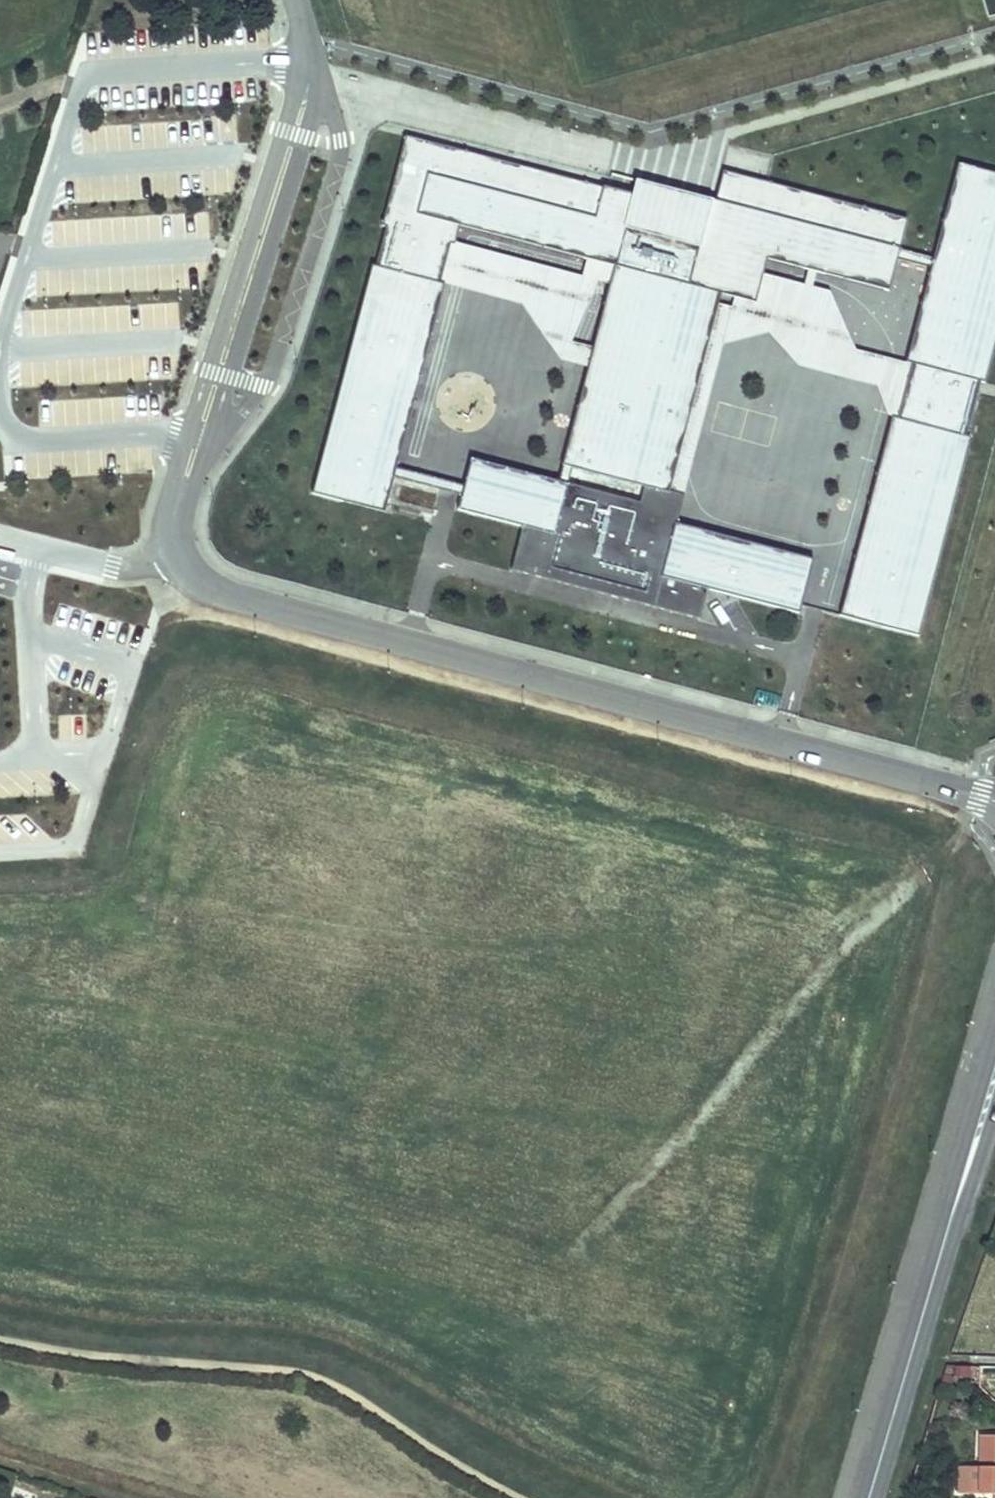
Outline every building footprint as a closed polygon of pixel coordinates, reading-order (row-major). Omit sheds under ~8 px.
[(721,195),(640,174),(636,191),(606,183),(403,131),(379,222),(388,224),(378,262),(370,260),(308,494),(434,527),(443,493),(458,497),(454,510),(521,528),(510,570),(701,620),(710,588),(801,612),(816,557),(680,520),(727,344),(768,333),(800,366),(880,387),(894,415),(842,614),(918,634),(994,341),(994,173),(964,164),(911,364),(860,351),(832,290),(765,272),(769,260),(889,291),(908,217),(728,170),(721,195)] [(980,1436),(979,1469),(961,1469),(961,1494),(994,1495),(994,1497),(994,1436),(980,1436)]
